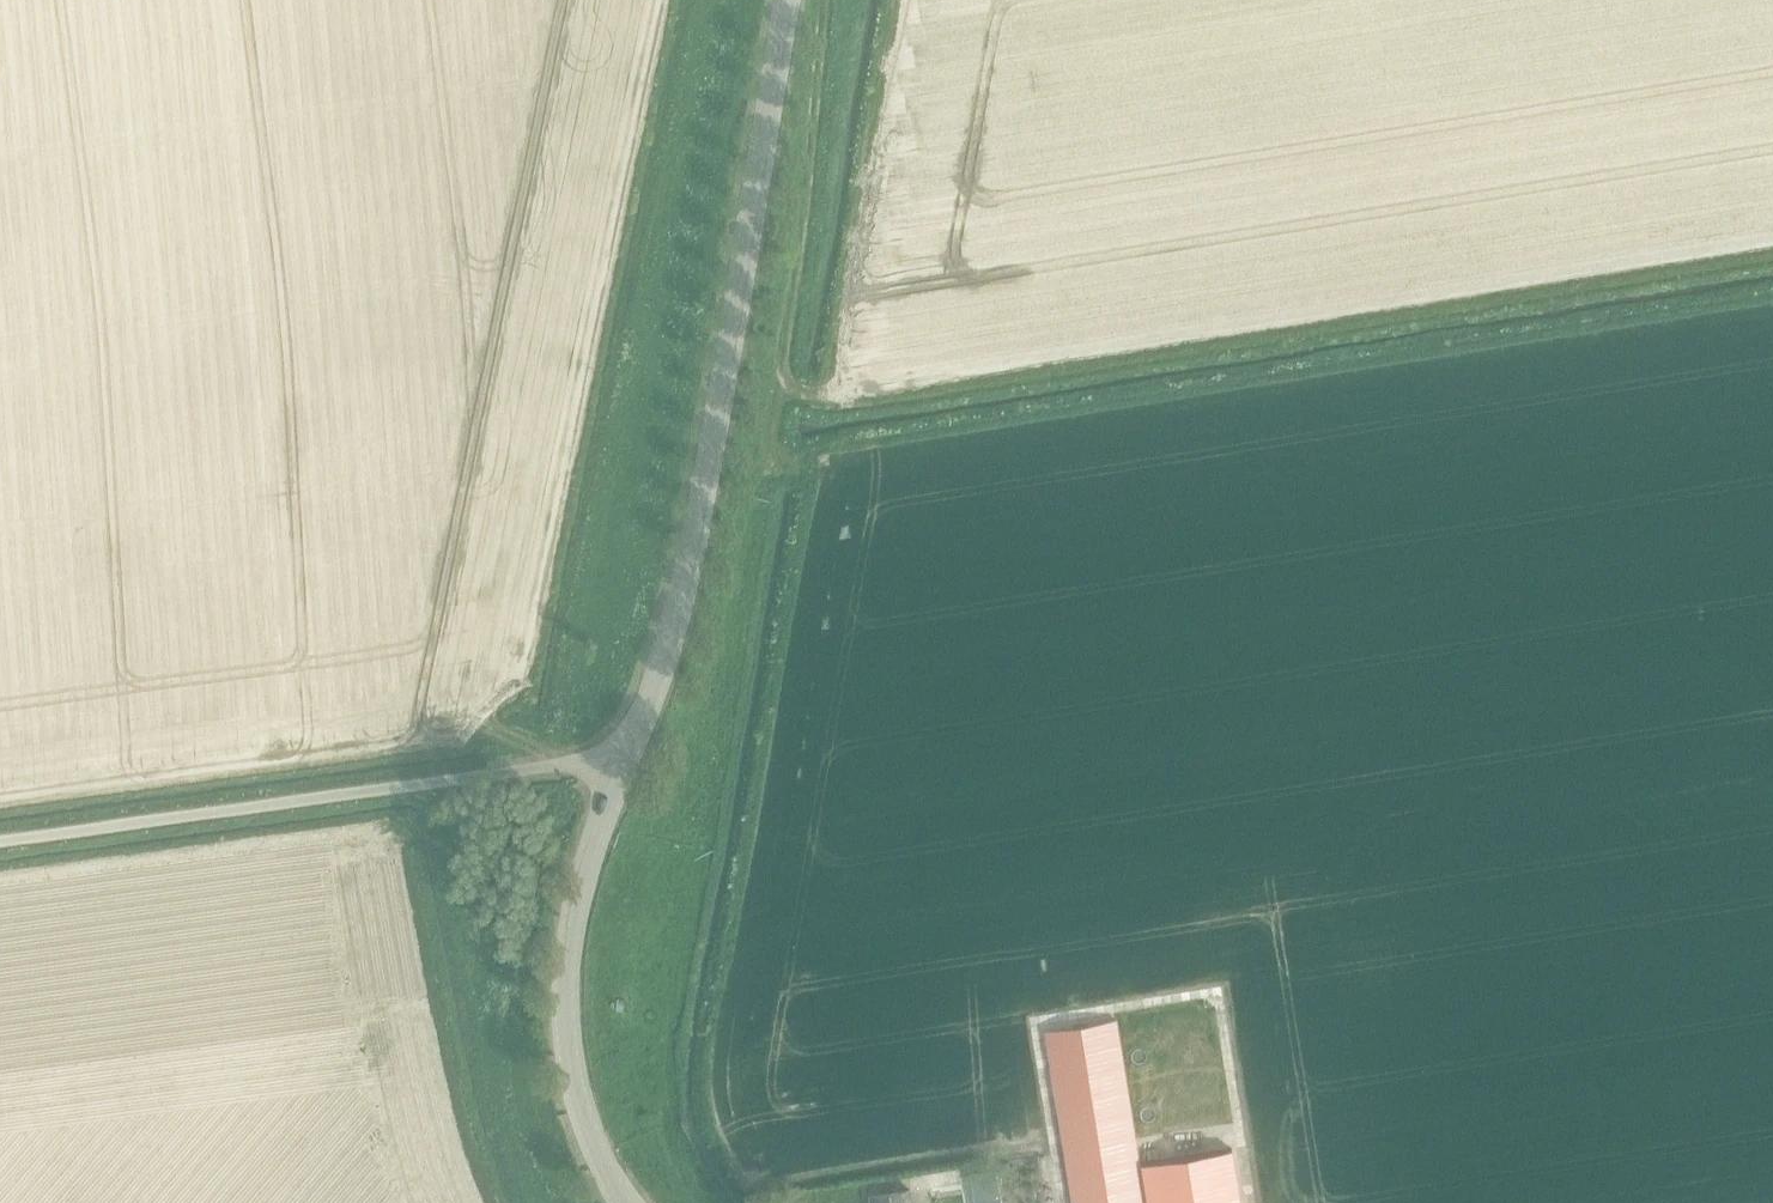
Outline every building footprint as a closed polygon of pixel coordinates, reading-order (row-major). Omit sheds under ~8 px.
[(1046,1029),(1046,1031),(1074,1202),(1145,1202),(1134,1138),(1115,1018),(1046,1029)] [(1142,1162),(1148,1202),(1241,1202),(1232,1148),(1142,1162)] [(909,1189),(870,1195),(871,1202),(911,1202),(909,1189)]
